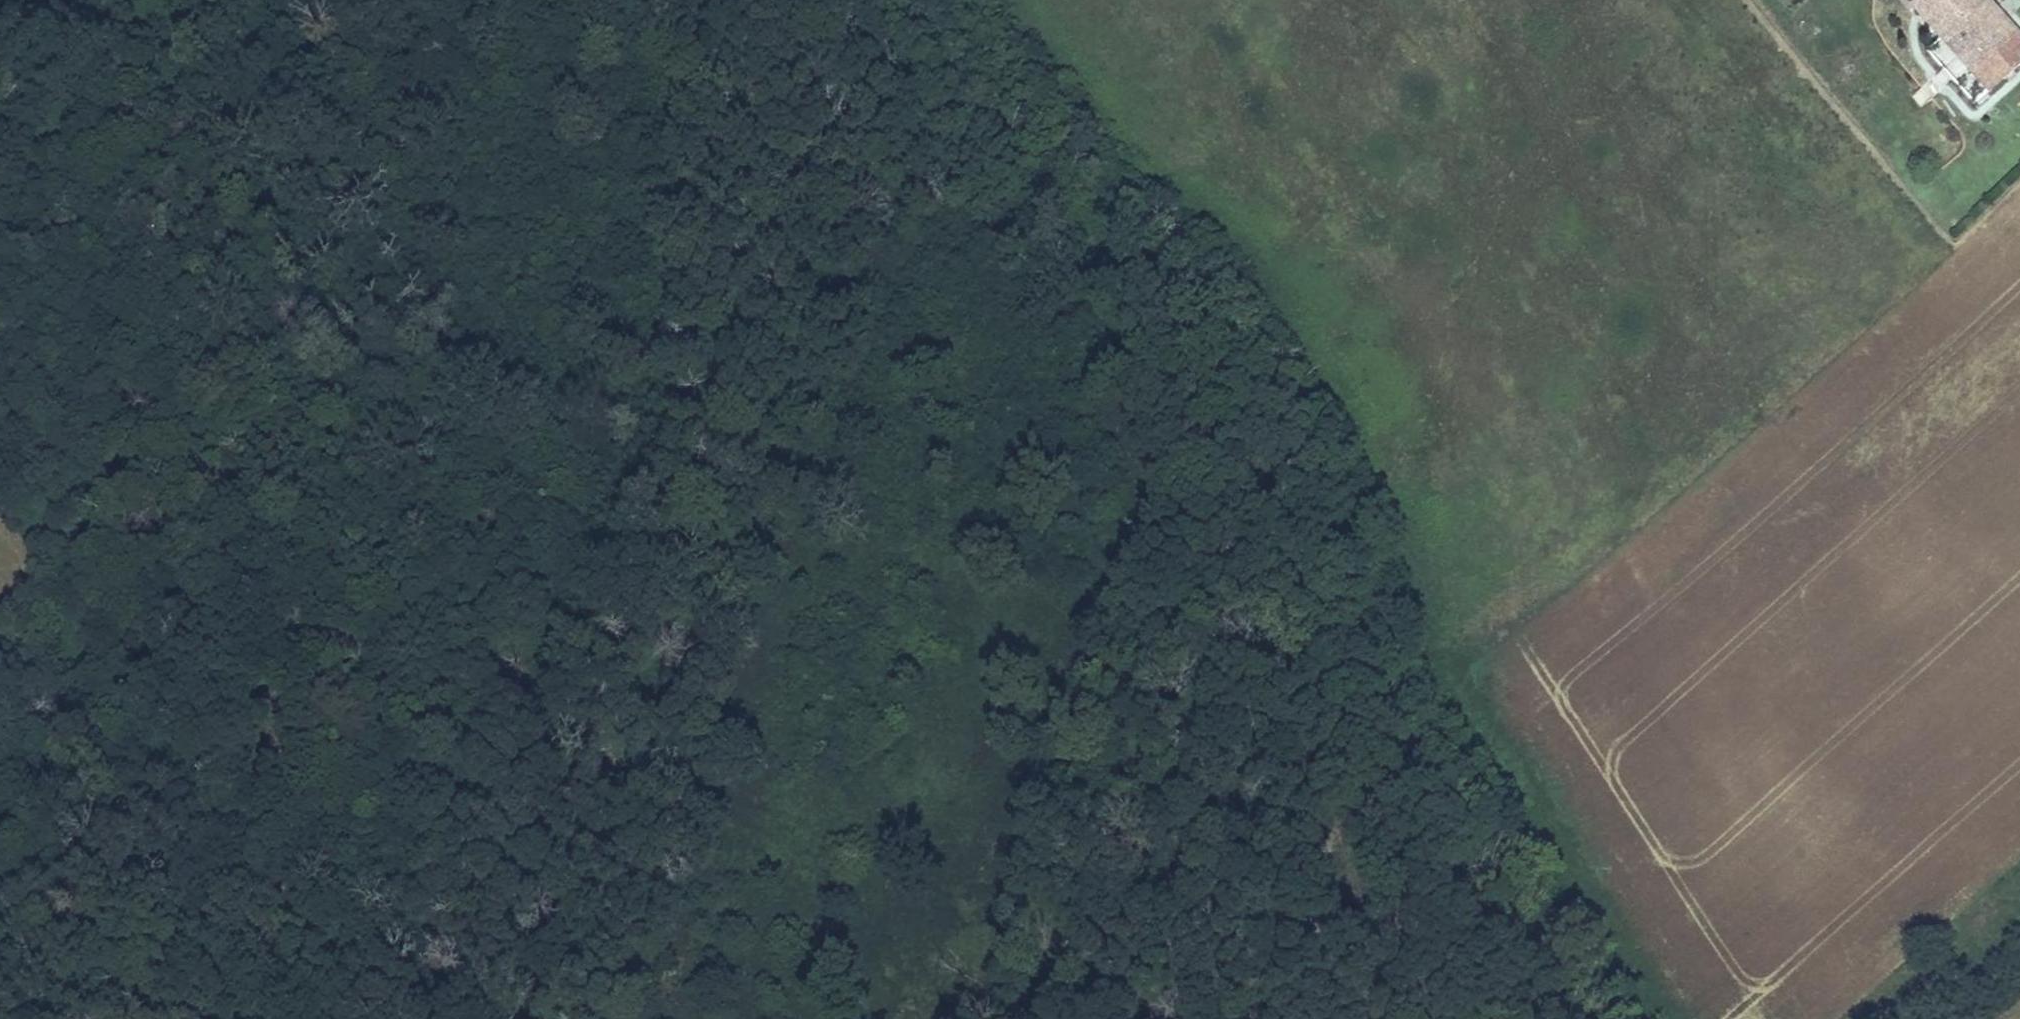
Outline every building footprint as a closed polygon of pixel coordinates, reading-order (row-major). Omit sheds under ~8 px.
[(1924,15),(1940,0),(1910,0),(1924,15)] [(1924,15),(1987,85),(2016,56),(1982,21),(1994,9),(1986,0),(1940,0),(1924,15)] [(1987,85),(2003,103),(2019,87),(2019,38),(1994,9),(1982,21),(2016,56),(1987,85)]
